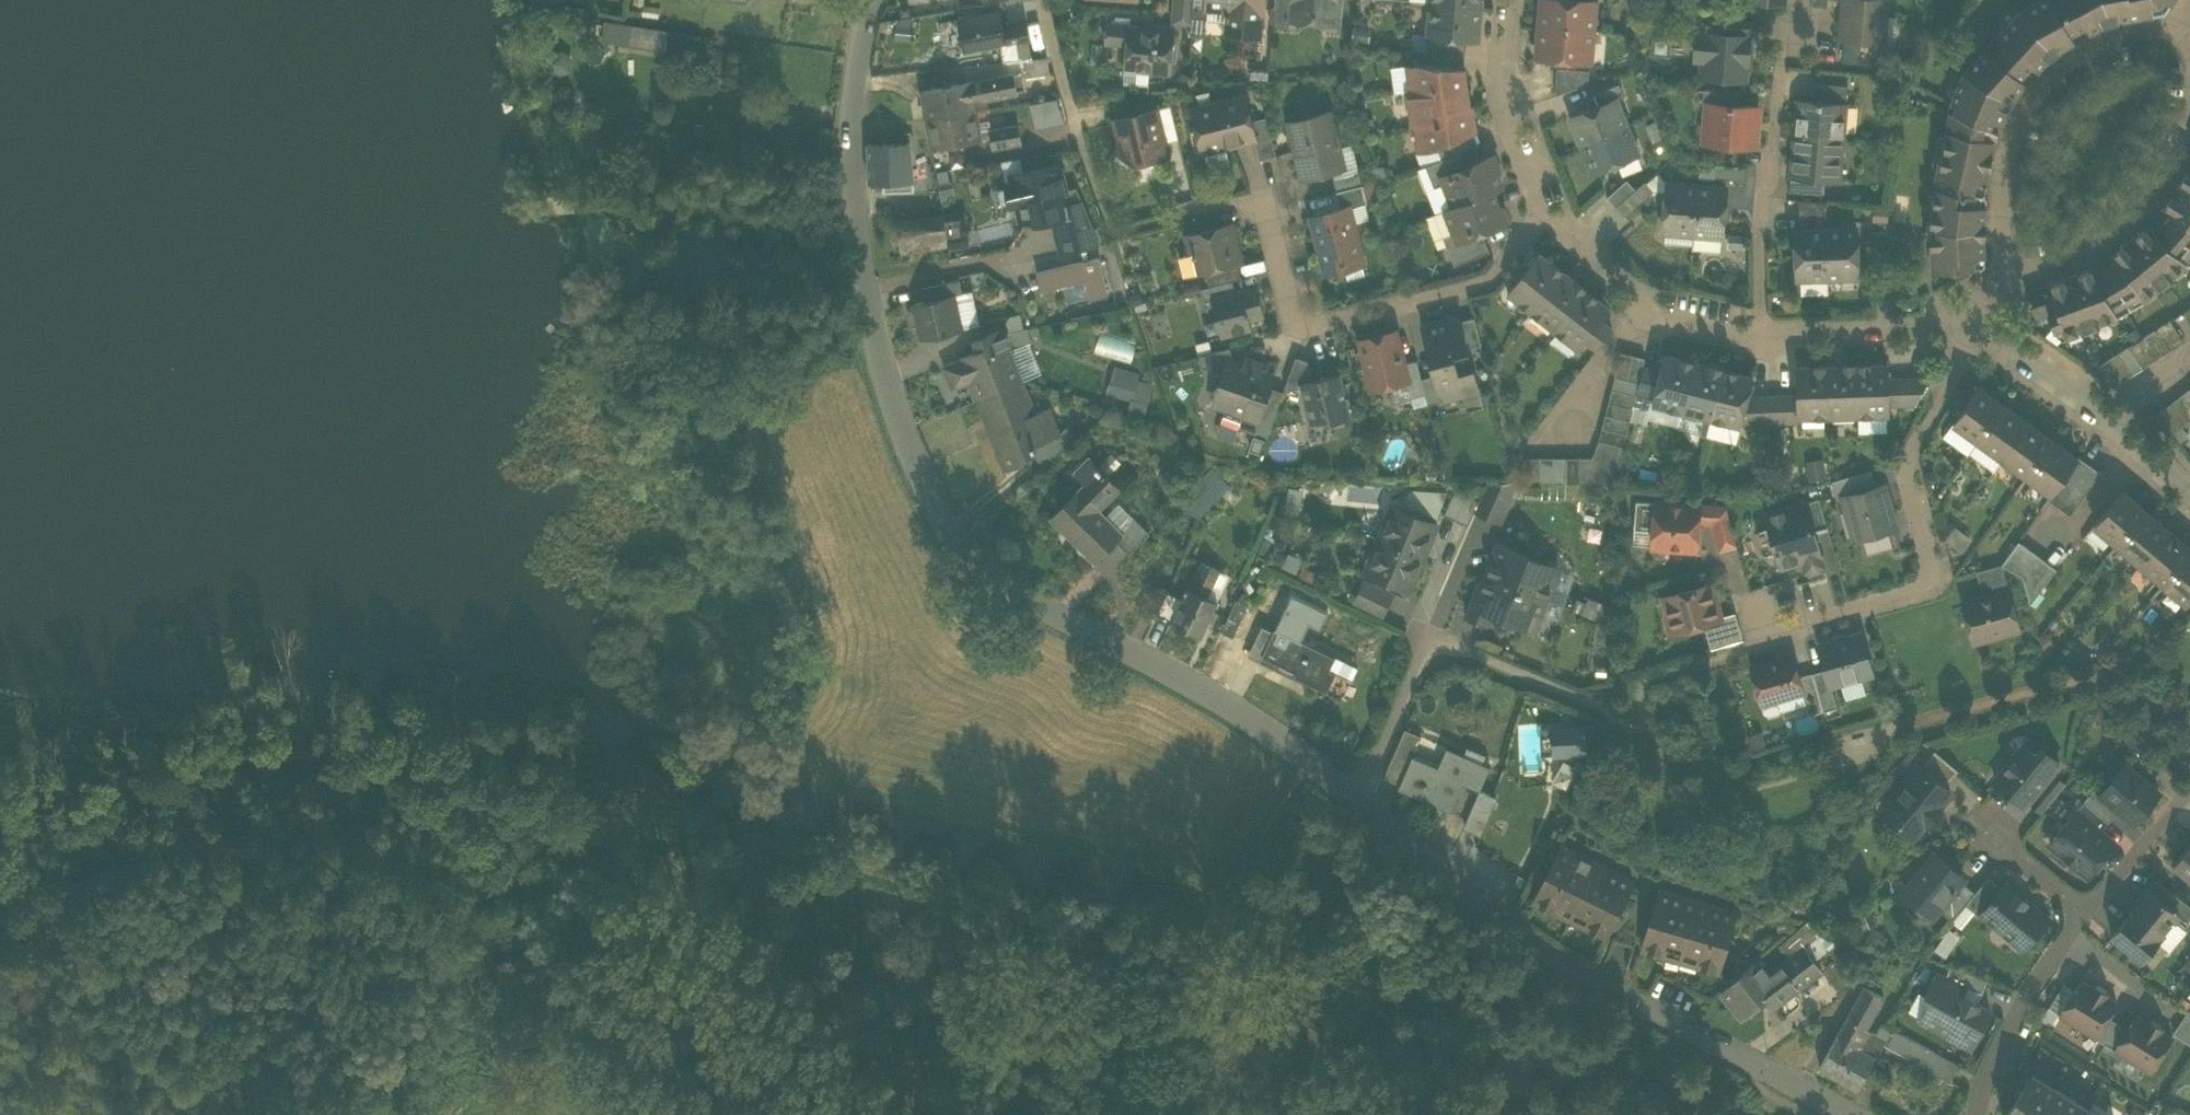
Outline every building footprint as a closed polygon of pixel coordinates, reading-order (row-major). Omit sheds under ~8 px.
[(1192,21),(1194,0),(1175,0),(1174,19),(1192,21)] [(1207,18),(1208,8),(1207,7),(1207,0),(1194,0),(1193,17),(1207,18)] [(1259,35),(1262,0),(1207,0),(1207,7),(1208,8),(1228,9),(1228,13),(1226,13),(1225,17),(1228,18),(1226,33),(1259,35)] [(1294,26),(1295,14),(1288,14),(1289,0),(1276,0),(1274,24),(1294,26)] [(1338,25),(1340,0),(1289,0),(1288,14),(1295,14),(1318,17),(1319,6),(1337,8),(1336,18),(1336,24),(1338,25)] [(1540,26),(1593,31),(1594,18),(1590,13),(1591,1),(1591,0),(1542,0),(1540,26)] [(1827,9),(1828,0),(1813,0),(1812,8),(1827,9)] [(1881,41),(1883,15),(1885,15),(1887,0),(1844,0),(1841,38),(1881,41)] [(1993,119),(1996,112),(2004,116),(2009,102),(2012,99),(2021,88),(2015,82),(2036,58),(2043,64),(2052,54),(2056,51),(2068,44),(2064,36),(2092,21),(2096,28),(2109,21),(2113,20),(2125,18),(2124,10),(2142,6),(2144,15),(2165,11),(2173,0),(2038,0),(2020,9),(1998,34),(2003,38),(1992,50),(1987,46),(1965,71),(1952,102),(1958,104),(1993,119)] [(1477,39),(1480,6),(1432,2),(1429,33),(1429,35),(1467,38),(1477,39)] [(1319,6),(1318,17),(1336,18),(1337,8),(1319,6)] [(993,43),(993,45),(1005,43),(1003,28),(999,12),(960,19),(965,44),(981,41),(982,45),(993,43)] [(893,36),(912,36),(912,16),(893,16),(893,36)] [(608,36),(671,47),(674,28),(611,18),(608,36)] [(1705,31),(1742,34),(1743,21),(1706,18),(1705,31)] [(1106,42),(1128,44),(1129,26),(1131,27),(1131,24),(1107,22),(1106,42)] [(1003,28),(1005,43),(1029,38),(1026,24),(1003,28)] [(1159,29),(1131,27),(1129,26),(1128,44),(1126,67),(1128,67),(1128,63),(1149,65),(1149,69),(1170,71),(1174,30),(1159,29)] [(1591,44),(1593,31),(1540,26),(1538,57),(1586,61),(1587,48),(1591,44)] [(1701,75),(1747,79),(1748,61),(1747,58),(1747,46),(1749,44),(1750,35),(1742,34),(1705,31),(1698,31),(1695,59),(1703,59),(1701,75)] [(1427,33),(1426,50),(1425,49),(1424,62),(1463,66),(1463,67),(1465,67),(1466,53),(1467,38),(1429,35),(1429,33),(1427,33)] [(1024,59),(1026,76),(1050,74),(1048,56),(1033,58),(1029,38),(1005,43),(1009,61),(1024,59)] [(1413,123),(1417,123),(1441,120),(1440,109),(1469,105),(1463,67),(1463,66),(1424,62),(1418,62),(1409,63),(1412,89),(1408,90),(1413,123)] [(1557,67),(1556,95),(1589,82),(1590,70),(1557,67)] [(921,92),(926,120),(940,117),(940,115),(957,112),(958,114),(977,111),(974,97),(987,95),(988,99),(1017,93),(1014,74),(1013,73),(921,92)] [(1014,74),(1017,93),(1025,91),(1022,73),(1014,74)] [(1812,100),(1846,102),(1848,85),(1813,82),(1812,100)] [(1595,92),(1600,105),(1612,100),(1616,98),(1616,99),(1624,96),(1619,83),(1595,92)] [(1710,102),(1737,104),(1738,91),(1699,88),(1698,102),(1710,103),(1710,102)] [(1060,94),(1027,99),(1031,123),(1063,118),(1060,94)] [(1192,108),(1203,150),(1255,138),(1256,137),(1251,120),(1245,95),(1192,108)] [(1616,98),(1612,100),(1617,112),(1622,114),(1616,99),(1616,98)] [(1798,98),(1795,131),(1844,135),(1846,102),(1812,100),(1798,98)] [(1627,125),(1622,114),(1617,112),(1612,100),(1600,105),(1571,116),(1582,142),(1627,125)] [(1711,142),(1754,145),(1758,106),(1737,104),(1710,102),(1710,103),(1708,120),(1712,124),(1711,142)] [(1159,117),(1165,142),(1180,138),(1171,104),(1156,108),(1158,117),(1159,117)] [(1990,127),(1993,119),(1958,104),(1955,112),(1990,127)] [(1471,105),(1469,105),(1440,109),(1441,120),(1417,123),(1421,150),(1431,148),(1437,146),(1473,132),(1475,131),(1471,105)] [(1288,120),(1302,178),(1343,168),(1336,140),(1338,140),(1331,110),(1288,120)] [(1933,186),(1935,187),(1977,192),(1985,193),(1998,130),(1990,127),(1955,112),(1950,110),(1933,186)] [(979,122),(977,111),(958,114),(957,112),(940,115),(940,117),(926,120),(931,148),(982,139),(979,122)] [(1118,150),(1136,162),(1168,153),(1165,142),(1159,117),(1158,117),(1152,118),(1140,111),(1137,116),(1137,117),(1116,122),(1122,146),(1118,150)] [(1255,138),(1260,159),(1276,155),(1266,116),(1251,120),(1256,137),(1255,138)] [(982,139),(992,138),(991,129),(989,121),(979,122),(982,139)] [(1019,124),(991,129),(992,138),(993,148),(1022,143),(1019,124)] [(1638,153),(1627,125),(1582,142),(1593,171),(1638,153)] [(1840,181),(1844,135),(1795,131),(1791,170),(1811,172),(1810,178),(1826,179),(1840,181)] [(1437,146),(1442,158),(1427,164),(1435,186),(1445,181),(1443,175),(1469,165),(1466,164),(1461,151),(1478,144),(1473,132),(1437,146)] [(900,180),(914,181),(913,175),(910,143),(869,144),(870,181),(884,181),(891,181),(891,191),(901,191),(900,180)] [(1445,181),(1455,205),(1493,190),(1502,186),(1497,172),(1498,167),(1493,153),(1477,160),(1476,162),(1469,165),(1443,175),(1445,181)] [(1714,177),(1743,179),(1744,166),(1715,164),(1714,177)] [(1050,216),(1051,220),(1057,218),(1072,215),(1066,190),(1062,170),(1054,165),(1011,175),(1013,182),(1007,187),(1011,203),(1018,206),(1021,220),(1041,215),(1044,214),(1048,217),(1050,216)] [(2189,166),(2163,209),(2168,212),(2189,226),(2189,166)] [(1790,190),(1825,193),(1826,179),(1810,178),(1811,172),(1791,170),(1790,190)] [(1334,177),(1337,190),(1363,184),(1359,171),(1334,177)] [(1607,196),(1616,206),(1636,188),(1627,179),(1607,196)] [(900,180),(901,191),(914,190),(914,181),(900,180)] [(1645,180),(1636,188),(1616,206),(1624,216),(1654,190),(1645,180)] [(1664,230),(1694,232),(1698,184),(1668,182),(1664,230)] [(950,184),(937,190),(943,203),(956,197),(950,184)] [(1362,184),(1337,190),(1341,207),(1350,205),(1350,207),(1367,202),(1362,184)] [(1694,232),(1705,233),(1710,230),(1723,230),(1727,187),(1698,184),(1694,232)] [(1054,225),(1061,253),(1099,245),(1077,187),(1066,190),(1072,215),(1057,218),(1059,224),(1054,225)] [(1976,203),(1977,192),(1935,187),(1930,223),(1936,223),(1936,233),(1930,233),(1932,270),(1975,266),(1974,255),(1985,254),(1984,236),(1985,236),(1986,222),(1984,222),(1987,204),(1976,203)] [(1498,204),(1493,190),(1455,205),(1445,209),(1454,231),(1456,238),(1481,228),(1490,225),(1492,226),(1508,220),(1503,206),(1498,204)] [(1988,193),(1985,193),(1977,192),(1976,203),(1987,204),(1988,193)] [(1799,200),(1800,215),(1826,215),(1826,202),(1799,200)] [(1312,215),(1325,266),(1363,256),(1350,207),(1350,205),(1341,207),(1312,215)] [(2162,221),(2181,238),(2189,227),(2189,226),(2168,212),(2162,221)] [(961,214),(945,216),(948,239),(963,237),(961,214)] [(1826,228),(1826,215),(1800,215),(1800,229),(1826,228)] [(949,247),(948,239),(945,216),(898,221),(901,253),(917,251),(918,259),(934,257),(933,248),(949,247)] [(2171,249),(2181,238),(2162,221),(2154,228),(2171,249)] [(1186,233),(1191,252),(1185,253),(1181,259),(1184,271),(1190,274),(1200,271),(1206,270),(1238,262),(1242,261),(1232,222),(1186,233)] [(2120,289),(2129,306),(2142,298),(2143,299),(2187,263),(2186,262),(2189,257),(2189,245),(2181,238),(2171,249),(2154,228),(2150,223),(2111,255),(2116,261),(2133,282),(2120,289)] [(1857,227),(1826,228),(1828,276),(1859,275),(1857,227)] [(2181,238),(2189,245),(2189,227),(2181,238)] [(1444,235),(1455,264),(1490,250),(1481,228),(1456,238),(1454,231),(1444,235)] [(1797,277),(1801,277),(1828,276),(1826,228),(1800,229),(1796,229),(1797,277)] [(1705,233),(1694,232),(1693,247),(1720,250),(1721,235),(1705,233)] [(1726,246),(1744,245),(1743,232),(1725,234),(1726,246)] [(1530,308),(1532,310),(1563,270),(1562,269),(1553,262),(1540,252),(1539,251),(1538,252),(1509,290),(1508,291),(1509,292),(1523,303),(1529,308),(1530,308)] [(1986,265),(1985,254),(1974,255),(1975,266),(1986,265)] [(1090,300),(1108,295),(1100,258),(1037,272),(1042,290),(1086,280),(1090,300)] [(2116,261),(2107,268),(2120,289),(2133,282),(2116,261)] [(1236,290),(1233,279),(1242,277),(1238,262),(1206,270),(1210,285),(1209,285),(1201,287),(1204,300),(1212,298),(1212,296),(1236,290)] [(2116,313),(2129,306),(2120,289),(2107,297),(2097,271),(2095,266),(2048,284),(2048,285),(2058,310),(2049,313),(2054,328),(2063,324),(2067,334),(2081,329),(2082,331),(2100,322),(2100,324),(2117,316),(2116,313)] [(2107,297),(2120,289),(2107,268),(2097,271),(2107,297)] [(1587,288),(1563,270),(1532,310),(1534,312),(1535,313),(1535,312),(1556,328),(1587,288)] [(1829,291),(1828,276),(1801,277),(1802,291),(1829,291)] [(925,288),(928,301),(954,295),(962,293),(959,280),(925,288)] [(1228,319),(1231,332),(1252,326),(1250,318),(1258,315),(1255,302),(1261,301),(1257,285),(1236,290),(1212,296),(1212,298),(1218,322),(1228,319)] [(2026,294),(2035,318),(2049,313),(2058,310),(2048,285),(2026,294)] [(1588,290),(1587,288),(1556,328),(1558,330),(1564,335),(1579,347),(1580,348),(1581,347),(1580,347),(1585,340),(1601,320),(1610,309),(1611,308),(1610,307),(1597,296),(1588,290)] [(962,293),(954,295),(962,329),(979,325),(971,291),(962,293)] [(922,338),(962,329),(954,295),(928,301),(915,304),(922,338)] [(1255,302),(1258,315),(1264,314),(1261,301),(1255,302)] [(1444,389),(1446,397),(1479,389),(1474,368),(1458,372),(1453,351),(1469,347),(1462,319),(1460,313),(1422,323),(1435,373),(1439,390),(1444,389)] [(1462,319),(1469,347),(1482,343),(1475,316),(1462,319)] [(1221,334),(1231,332),(1228,319),(1218,322),(1221,334)] [(1585,340),(1596,349),(1612,328),(1601,320),(1585,340)] [(2099,366),(2113,388),(2184,342),(2170,321),(2099,366)] [(1028,328),(1006,333),(1009,344),(1011,348),(1032,342),(1028,328)] [(1360,338),(1372,387),(1408,379),(1409,378),(1405,361),(1397,329),(1360,338)] [(1094,349),(1132,359),(1137,340),(1099,330),(1094,349)] [(969,380),(977,400),(1024,380),(1011,348),(1009,344),(1006,333),(975,339),(980,350),(960,358),(961,361),(945,367),(953,387),(969,380)] [(1200,354),(1203,366),(1228,360),(1233,358),(1230,346),(1200,354)] [(1615,375),(1639,381),(1645,357),(1621,350),(1615,375)] [(1652,402),(1682,410),(1695,361),(1665,353),(1661,369),(1654,395),(1652,402)] [(1285,386),(1293,387),(1302,385),(1301,381),(1313,378),(1309,360),(1296,356),(1285,386)] [(1244,413),(1259,419),(1274,378),(1272,372),(1262,369),(1259,370),(1244,364),(1242,362),(1233,358),(1228,360),(1214,398),(1217,403),(1227,407),(1232,404),(1241,407),(1244,413)] [(1412,395),(1426,392),(1422,376),(1418,358),(1405,361),(1409,378),(1408,379),(1412,395)] [(1724,368),(1695,361),(1682,410),(1711,417),(1724,368)] [(1104,387),(1130,396),(1126,407),(1144,413),(1154,384),(1136,378),(1139,371),(1113,362),(1104,387)] [(1859,364),(1857,364),(1858,414),(1862,414),(1889,413),(1889,405),(1888,378),(1888,363),(1859,364)] [(1857,364),(1827,365),(1829,415),(1858,414),(1857,364)] [(1644,365),(1640,382),(1634,403),(1646,406),(1650,393),(1654,395),(1661,369),(1644,365)] [(1825,415),(1829,415),(1827,365),(1825,365),(1796,366),(1797,394),(1798,416),(1825,415)] [(1753,376),(1724,368),(1711,417),(1707,434),(1737,442),(1741,425),(1741,422),(1748,396),(1753,376)] [(1325,418),(1326,422),(1351,416),(1340,371),(1313,378),(1301,381),(1302,385),(1311,422),(1325,418)] [(1435,373),(1422,376),(1426,392),(1428,402),(1446,397),(1444,389),(1439,390),(1435,373)] [(1615,375),(1599,438),(1623,445),(1634,403),(1640,382),(1639,381),(1615,375)] [(1930,377),(1906,378),(1906,404),(1916,404),(1916,403),(1930,377)] [(1893,404),(1906,404),(1906,378),(1893,378),(1893,404)] [(1037,413),(1024,380),(977,400),(1005,470),(1026,462),(1024,458),(1034,455),(1036,454),(1033,446),(1058,436),(1057,435),(1047,409),(1037,413)] [(1953,422),(1978,440),(2004,404),(1979,386),(1953,422)] [(2169,437),(2189,420),(2189,388),(2153,417),(2169,437)] [(1793,394),(1780,395),(1781,421),(1794,421),(1793,416),(1793,394)] [(1741,422),(1767,422),(1767,395),(1748,396),(1741,422)] [(1767,422),(1781,421),(1780,395),(1767,395),(1767,422)] [(2028,422),(2004,404),(1978,440),(2003,458),(2028,422)] [(2053,440),(2028,422),(2003,458),(2028,476),(2053,440)] [(1034,455),(1042,465),(1076,437),(1067,426),(1057,435),(1058,436),(1033,446),(1036,454),(1034,455)] [(1592,456),(1580,456),(1580,481),(1599,481),(1613,483),(1623,445),(1599,438),(1592,456)] [(2078,458),(2053,440),(2028,476),(2052,494),(2064,478),(2078,458)] [(1808,478),(1826,473),(1821,454),(1803,459),(1808,478)] [(1527,481),(1580,481),(1580,456),(1528,455),(1527,481)] [(2078,458),(2064,478),(2074,486),(2090,464),(2079,456),(2078,458)] [(1072,538),(1096,560),(1115,540),(1121,534),(1119,533),(1095,511),(1118,487),(1101,471),(1102,470),(1099,466),(1098,467),(1090,459),(1077,473),(1088,483),(1079,493),(1077,492),(1054,516),(1075,535),(1072,538)] [(2090,464),(2074,486),(2085,493),(2101,472),(2090,464)] [(1181,501),(1198,517),(1229,484),(1212,468),(1181,501)] [(1833,480),(1838,498),(1844,496),(1843,495),(1875,486),(1871,469),(1833,480)] [(2059,507),(2074,486),(2064,478),(2052,494),(2049,499),(2059,507)] [(1475,510),(1500,521),(1518,482),(1488,481),(1475,509),(1475,510)] [(1844,496),(1855,538),(1896,527),(1884,484),(1875,486),(1843,495),(1844,496)] [(2070,515),(2085,493),(2074,486),(2059,507),(2070,515)] [(1411,488),(1405,503),(1437,516),(1448,490),(1411,488)] [(1444,514),(1468,525),(1479,501),(1455,490),(1444,514)] [(2094,524),(2118,544),(2146,510),(2123,490),(2094,524)] [(1807,500),(1814,529),(1827,525),(1819,497),(1807,500)] [(1636,498),(1634,528),(1654,529),(1656,500),(1636,498)] [(1653,544),(1696,548),(1699,520),(1704,521),(1706,504),(1656,500),(1654,529),(1653,544)] [(1765,512),(1769,526),(1776,551),(1780,565),(1803,559),(1806,570),(1810,572),(1822,569),(1824,565),(1814,529),(1807,500),(1765,512)] [(1714,525),(1720,548),(1736,544),(1726,506),(1706,504),(1704,521),(1709,521),(1714,525)] [(1393,505),(1379,537),(1424,555),(1437,523),(1393,505)] [(2169,530),(2146,510),(2118,544),(2141,564),(2169,530)] [(1115,540),(1130,553),(1150,532),(1134,518),(1119,533),(1121,534),(1115,540)] [(1766,554),(1776,551),(1769,526),(1759,528),(1757,532),(1762,551),(1766,554)] [(1634,528),(1632,542),(1653,544),(1654,529),(1634,528)] [(2169,530),(2141,564),(2164,583),(2189,553),(2189,548),(2169,530)] [(1411,588),(1424,555),(1379,537),(1372,556),(1377,558),(1371,572),(1411,588)] [(2002,564),(2016,571),(2031,549),(2019,540),(2002,564)] [(1499,543),(1486,574),(1481,586),(1479,585),(1467,614),(1487,623),(1492,611),(1516,621),(1519,615),(1526,617),(1535,616),(1542,611),(1547,598),(1553,583),(1552,576),(1546,570),(1549,563),(1499,543)] [(2023,575),(2025,584),(2044,559),(2032,550),(2031,549),(2016,571),(2023,575)] [(2164,583),(2187,603),(2189,600),(2189,553),(2164,583)] [(1377,558),(1372,556),(1366,570),(1371,572),(1377,558)] [(2056,568),(2044,559),(2025,584),(2030,602),(2031,603),(2057,568),(2056,568)] [(1190,586),(1184,598),(1174,620),(1175,621),(1202,633),(1218,600),(1209,596),(1221,570),(1202,561),(1190,587),(1190,586)] [(1553,583),(1547,598),(1561,604),(1574,574),(1549,563),(1546,570),(1552,576),(1553,583)] [(2010,591),(2002,564),(1977,571),(1981,585),(1991,582),(1995,594),(2008,590),(2008,591),(2010,591)] [(1673,611),(1678,628),(1706,620),(1721,617),(1711,581),(1664,594),(1669,613),(1673,611)] [(1355,602),(1383,616),(1393,593),(1376,585),(1374,587),(1365,583),(1355,602)] [(1989,635),(1993,638),(2001,636),(2003,632),(2019,627),(2008,591),(2008,590),(1995,594),(1964,602),(1972,633),(1987,629),(1988,636),(1989,635)] [(1174,623),(1175,621),(1174,620),(1184,598),(1168,591),(1157,614),(1174,623)] [(1292,594),(1276,628),(1304,642),(1313,625),(1321,629),(1329,612),(1292,594)] [(1577,598),(1573,609),(1613,625),(1615,604),(1610,604),(1589,595),(1586,601),(1577,598)] [(1542,611),(1545,612),(1559,618),(1564,605),(1561,604),(1547,598),(1542,611)] [(1222,631),(1234,637),(1248,605),(1237,599),(1222,631)] [(1519,615),(1516,621),(1516,623),(1538,632),(1545,612),(1542,611),(1535,616),(1526,617),(1519,615)] [(1674,629),(1678,628),(1673,611),(1669,613),(1674,629)] [(1706,620),(1713,644),(1744,635),(1737,612),(1721,617),(1706,620)] [(1320,688),(1329,670),(1335,657),(1304,642),(1276,628),(1275,632),(1263,626),(1251,650),(1297,672),(1295,676),(1320,688)] [(1825,668),(1830,684),(1831,684),(1872,673),(1861,631),(1818,642),(1825,668)] [(1762,701),(1779,697),(1802,690),(1803,690),(1799,675),(1793,654),(1752,666),(1757,683),(1754,689),(1756,695),(1761,698),(1762,701)] [(1359,668),(1335,657),(1329,670),(1336,673),(1352,681),(1359,668)] [(1825,668),(1813,671),(1823,709),(1837,705),(1831,684),(1830,684),(1825,668)] [(1329,670),(1320,688),(1327,691),(1336,673),(1329,670)] [(1809,713),(1823,709),(1813,671),(1799,675),(1803,690),(1802,690),(1809,713)] [(1782,706),(1779,697),(1762,701),(1765,711),(1769,713),(1779,710),(1782,706)] [(1586,719),(1551,721),(1553,756),(1588,754),(1586,719)] [(1384,777),(1401,784),(1413,755),(1422,736),(1405,729),(1384,777)] [(2000,751),(2011,760),(2025,742),(2037,753),(2042,747),(2045,743),(2033,733),(2015,733),(2000,751)] [(1995,778),(2025,804),(2029,799),(2052,772),(2060,762),(2042,747),(2037,753),(2025,742),(2011,760),(1995,778)] [(1399,787),(1451,810),(1463,781),(1481,789),(1491,765),(1447,746),(1439,766),(1413,755),(1401,784),(1399,787)] [(1921,765),(1944,785),(1958,768),(1935,748),(1921,765)] [(1897,820),(1914,834),(1951,790),(1944,785),(1921,765),(1884,808),(1886,810),(1889,807),(1900,816),(1897,820)] [(2118,808),(2134,821),(2159,791),(2129,766),(2104,795),(2104,796),(2118,808)] [(2029,799),(2043,810),(2065,783),(2052,772),(2029,799)] [(2094,787),(2084,799),(2109,819),(2118,808),(2104,796),(2104,795),(2094,787)] [(2100,829),(2109,819),(2084,799),(2075,809),(2100,829)] [(1886,810),(1897,820),(1900,816),(1889,807),(1886,810)] [(2053,844),(2086,872),(2091,872),(2114,845),(2113,840),(2100,829),(2075,809),(2051,838),(2053,844)] [(2173,861),(2189,875),(2189,841),(2173,861)] [(1534,898),(1570,916),(1597,861),(1561,843),(1534,898)] [(1911,897),(1933,915),(1940,906),(1962,879),(1965,876),(1934,851),(1908,882),(1917,890),(1911,897)] [(1633,878),(1597,861),(1570,916),(1606,933),(1633,878)] [(1989,874),(1975,891),(1966,901),(1981,913),(1982,911),(1981,911),(2002,886),(1989,874)] [(2185,924),(2186,923),(2189,917),(2189,904),(2156,878),(2149,888),(2166,900),(2162,905),(2175,914),(2174,916),(2185,924)] [(1953,918),(1966,901),(1975,891),(1962,879),(1940,906),(1953,918)] [(1982,911),(2018,941),(2031,925),(2037,930),(2049,916),(2006,880),(2002,886),(1981,911),(1982,911)] [(1642,946),(1681,958),(1698,899),(1660,887),(1642,946)] [(2113,934),(2139,956),(2174,916),(2175,914),(2162,905),(2166,900),(2149,888),(2129,910),(2131,912),(2113,934)] [(1736,910),(1698,899),(1681,958),(1719,969),(1736,910)] [(1806,945),(1814,956),(1835,941),(1825,923),(1809,918),(1784,939),(1795,953),(1806,945)] [(1722,990),(1743,1015),(1770,994),(1775,1002),(1822,967),(1814,956),(1806,945),(1795,953),(1771,971),(1760,959),(1722,990)] [(1822,967),(1832,979),(1855,962),(1846,949),(1822,967)] [(1832,979),(1841,991),(1864,974),(1855,962),(1832,979)] [(1966,985),(1982,991),(1987,977),(1950,964),(1945,976),(1965,987),(1966,985)] [(1955,1030),(1974,1041),(1991,1010),(1961,994),(1965,987),(1945,976),(1938,972),(1926,994),(1933,998),(1921,1018),(1952,1035),(1955,1030)] [(2060,1012),(2096,1035),(2117,1001),(2106,994),(2108,992),(2094,983),(2092,986),(2081,979),(2076,987),(2060,1012)] [(2049,1005),(2060,1012),(2076,987),(2065,980),(2049,1005)] [(1865,985),(1838,1033),(1860,1046),(1863,1048),(1872,1031),(1866,1028),(1884,996),(1865,985)] [(2189,1042),(2189,1009),(2175,1033),(2189,1042)] [(2115,1047),(2151,1069),(2172,1036),(2161,1029),(2163,1026),(2149,1018),(2147,1020),(2136,1013),(2115,1047)] [(1881,1023),(1876,1032),(1887,1038),(1892,1029),(1891,1028),(1881,1023)] [(1892,1026),(1891,1028),(1892,1029),(1887,1038),(1884,1042),(1908,1055),(1916,1040),(1892,1026)] [(1884,1042),(1887,1038),(1876,1032),(1873,1030),(1872,1031),(1863,1048),(1860,1046),(1842,1078),(1859,1087),(1877,1056),(1884,1042)] [(1842,1078),(1860,1046),(1838,1033),(1820,1066),(1842,1078)] [(1908,1055),(1930,1067),(1938,1052),(1916,1040),(1908,1055)] [(1930,1067),(1950,1079),(1959,1064),(1938,1052),(1930,1067)] [(2032,1072),(2027,1081),(2006,1114),(2100,1114),(2032,1072)]
